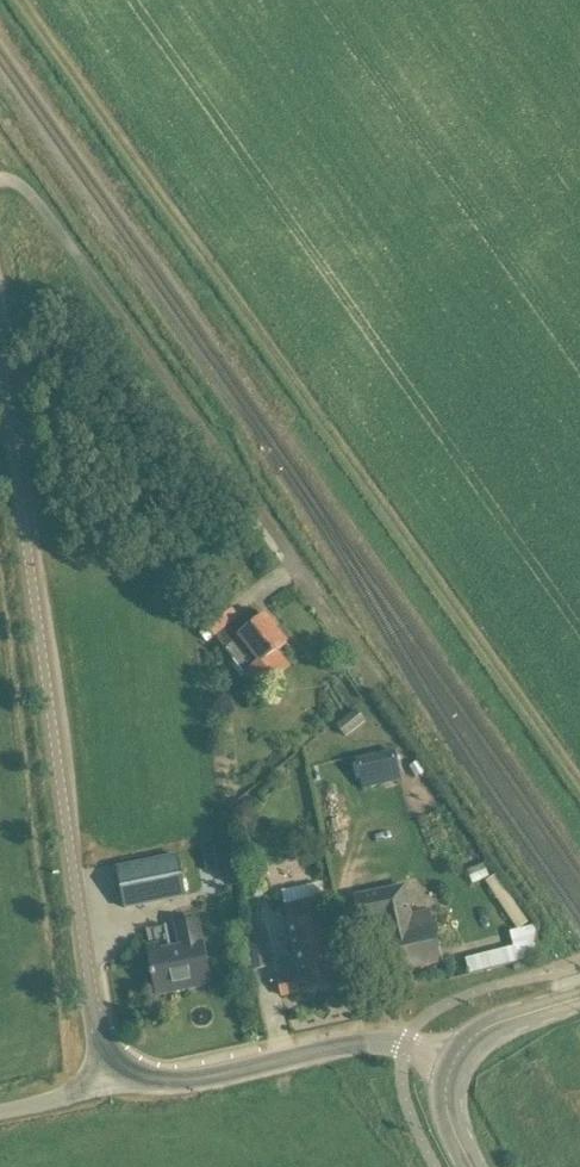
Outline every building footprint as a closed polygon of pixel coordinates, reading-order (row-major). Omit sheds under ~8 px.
[(260,663),(246,675),(259,691),(289,667),(277,652),(288,644),(267,617),(240,638),(230,624),(238,618),(226,604),(204,621),(215,636),(234,660),(248,648),(260,663)] [(358,709),(337,726),(348,739),(368,722),(358,709)] [(402,781),(396,752),(377,756),(384,785),(402,781)] [(409,767),(416,778),(424,773),(418,762),(409,767)] [(229,867),(225,844),(203,849),(208,871),(229,867)] [(117,869),(125,908),(186,896),(178,856),(117,869)] [(264,862),(246,869),(253,885),(270,877),(264,862)] [(405,884),(353,895),(360,928),(379,924),(390,975),(442,964),(430,910),(412,915),(405,884)] [(300,975),(279,980),(283,996),(304,991),(304,994),(342,986),(322,898),(285,906),(300,975)] [(154,973),(151,974),(152,978),(154,977),(157,992),(186,986),(186,989),(211,984),(203,943),(202,943),(198,921),(177,925),(181,947),(159,952),(158,945),(148,947),(154,973)] [(245,935),(262,933),(260,923),(243,926),(245,935)] [(513,946),(467,957),(471,970),(540,954),(533,924),(510,930),(513,946)] [(241,936),(246,970),(267,967),(262,933),(245,935),(241,936)]
